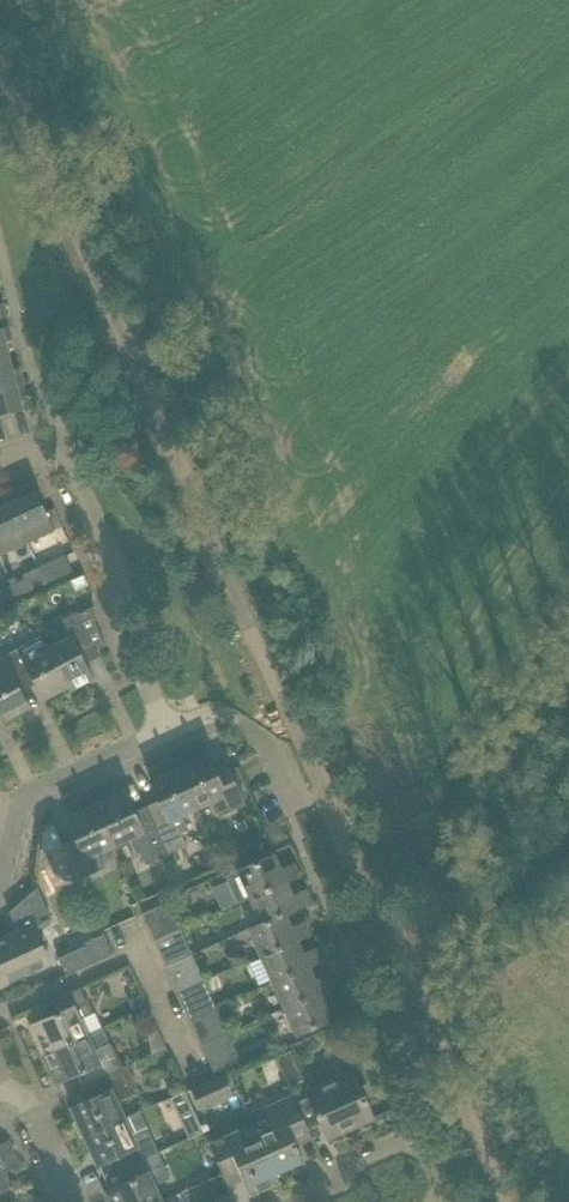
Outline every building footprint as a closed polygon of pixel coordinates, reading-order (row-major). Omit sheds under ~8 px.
[(0,329),(0,357),(8,355),(4,341),(12,339),(9,326),(0,329)] [(8,355),(0,357),(0,386),(22,380),(19,368),(12,370),(8,355)] [(22,380),(0,386),(0,415),(22,409),(18,394),(25,392),(22,380)] [(62,526),(55,508),(46,513),(33,484),(21,489),(24,496),(10,502),(28,542),(62,526)] [(10,502),(0,507),(0,546),(3,553),(28,542),(10,502)] [(65,556),(40,567),(47,583),(72,571),(65,556)] [(47,583),(40,567),(22,575),(24,578),(16,582),(22,594),(47,583)] [(22,594),(16,582),(7,586),(12,598),(22,594)] [(93,607),(77,615),(76,612),(62,619),(70,634),(46,647),(70,691),(94,678),(83,657),(105,645),(96,623),(93,607)] [(70,691),(46,647),(40,636),(1,657),(6,665),(18,687),(19,686),(32,679),(43,700),(67,687),(69,691),(70,691)] [(19,686),(18,687),(6,665),(0,668),(0,712),(5,720),(30,707),(19,686)] [(207,755),(179,768),(196,807),(212,799),(219,816),(245,804),(229,769),(216,775),(207,755)] [(181,813),(196,807),(179,768),(150,781),(162,807),(150,812),(148,806),(146,806),(167,853),(186,844),(181,833),(189,830),(181,813)] [(168,855),(167,853),(146,806),(133,812),(124,792),(96,805),(113,844),(129,837),(137,853),(140,852),(146,865),(168,855)] [(113,844),(96,805),(67,818),(76,838),(63,844),(79,879),(105,868),(98,851),(113,844)] [(43,830),(40,854),(62,844),(54,826),(43,830)] [(280,870),(273,854),(225,876),(238,904),(250,898),(285,882),(299,876),(293,864),(280,870)] [(292,896),(285,882),(250,898),(261,924),(284,914),(310,902),(305,890),(292,896)] [(47,910),(38,888),(9,912),(17,931),(0,938),(0,987),(49,965),(31,925),(50,917),(47,910)] [(168,902),(142,914),(155,941),(181,930),(168,902)] [(290,928),(284,914),(261,924),(248,930),(260,956),(296,940),(309,934),(303,922),(290,928)] [(192,955),(181,930),(155,941),(166,967),(192,955)] [(114,954),(105,935),(86,943),(95,962),(112,954),(114,954)] [(302,954),(296,940),(260,956),(272,982),(308,966),(321,960),(315,948),(302,954)] [(204,982),(192,955),(166,967),(178,993),(204,982)] [(314,980),(308,966),(272,982),(284,1009),(319,993),(332,987),(327,975),(314,980)] [(216,1008),(204,982),(178,993),(190,1020),(216,1008)] [(92,1013),(80,988),(43,1004),(49,1017),(30,1026),(42,1054),(85,1035),(78,1019),(92,1013)] [(326,1007),(319,993),(284,1009),(296,1035),(344,1013),(339,1001),(326,1007)] [(227,1034),(216,1008),(190,1020),(201,1046),(227,1034)] [(239,1060),(227,1034),(201,1046),(213,1072),(239,1060)] [(116,1056),(110,1043),(92,1050),(85,1035),(42,1054),(55,1083),(80,1072),(86,1084),(93,1082),(122,1069),(121,1068),(116,1056)] [(293,1051),(282,1055),(293,1079),(303,1074),(293,1051)] [(115,1102),(139,1092),(133,1078),(127,1065),(121,1068),(122,1069),(93,1082),(98,1094),(71,1107),(84,1136),(122,1118),(115,1102)] [(352,1071),(330,1081),(306,1091),(327,1139),(373,1118),(352,1071)] [(221,1074),(215,1077),(190,1089),(201,1111),(232,1096),(221,1074)] [(311,1138),(302,1116),(292,1096),(264,1108),(272,1124),(255,1131),(259,1139),(275,1173),(303,1160),(296,1145),(311,1138)] [(158,1152),(146,1127),(139,1111),(122,1118),(84,1136),(97,1164),(112,1157),(118,1170),(158,1152)] [(197,1116),(183,1122),(190,1138),(204,1132),(197,1116)] [(259,1139),(245,1146),(238,1131),(209,1144),(228,1186),(243,1179),(250,1195),(279,1182),(275,1173),(259,1139)] [(13,1153),(8,1141),(0,1145),(0,1159),(13,1153)] [(158,1152),(118,1170),(124,1183),(104,1192),(109,1201),(158,1201),(160,1201),(153,1184),(169,1177),(158,1152)] [(13,1153),(0,1159),(0,1191),(8,1187),(1,1172),(18,1164),(13,1153)]
